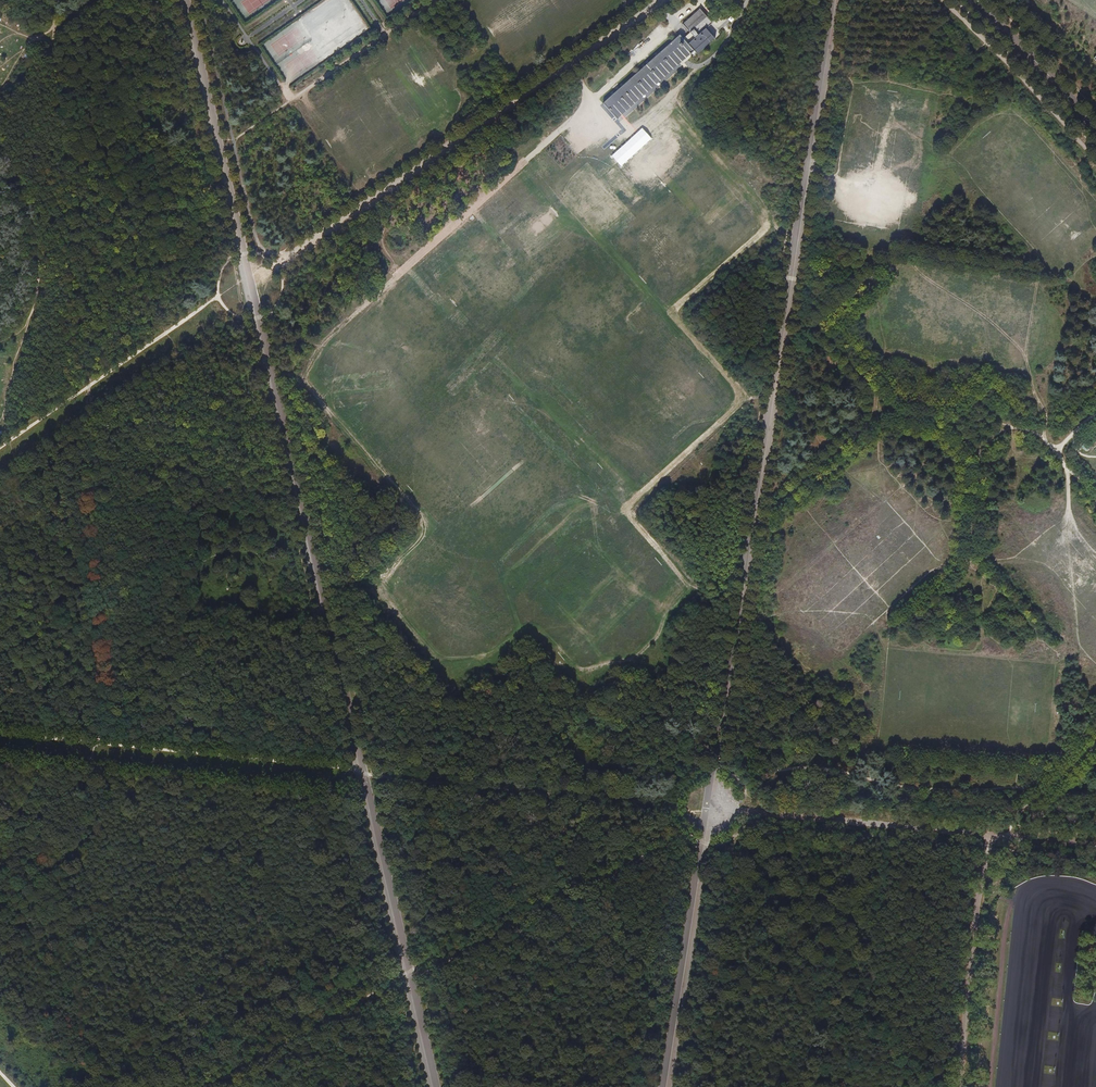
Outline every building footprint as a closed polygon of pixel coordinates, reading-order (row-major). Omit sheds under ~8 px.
[(602,103),(617,119),(684,59),(694,51),(697,53),(714,38),(706,29),(705,28),(712,23),(699,9),(682,24),(690,32),(683,38),(679,35),(603,102),(602,103)] [(1084,444),(1081,447),(1087,452),(1089,449),(1084,444)]
